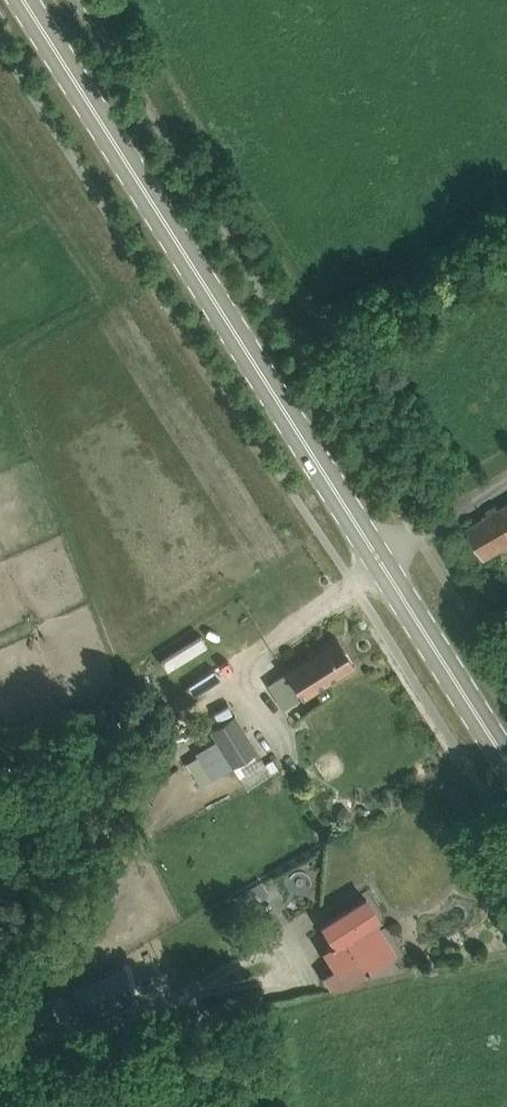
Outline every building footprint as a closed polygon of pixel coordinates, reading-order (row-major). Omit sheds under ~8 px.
[(495,551),(506,543),(506,505),(468,528),(485,556),(495,551)] [(338,639),(287,672),(303,697),(354,664),(338,639)] [(210,730),(219,743),(212,748),(220,761),(227,756),(239,775),(245,771),(239,763),(258,751),(235,715),(210,730)] [(346,806),(341,807),(338,810),(338,814),(339,817),(344,818),(348,817),(350,813),(349,809),(346,806)] [(240,892),(249,907),(270,894),(261,879),(240,892)] [(330,986),(345,983),(396,952),(376,919),(379,918),(367,898),(323,924),(334,942),(331,944),(332,945),(325,950),(336,968),(323,975),(330,986)] [(123,966),(74,988),(87,1016),(136,995),(123,966)]
